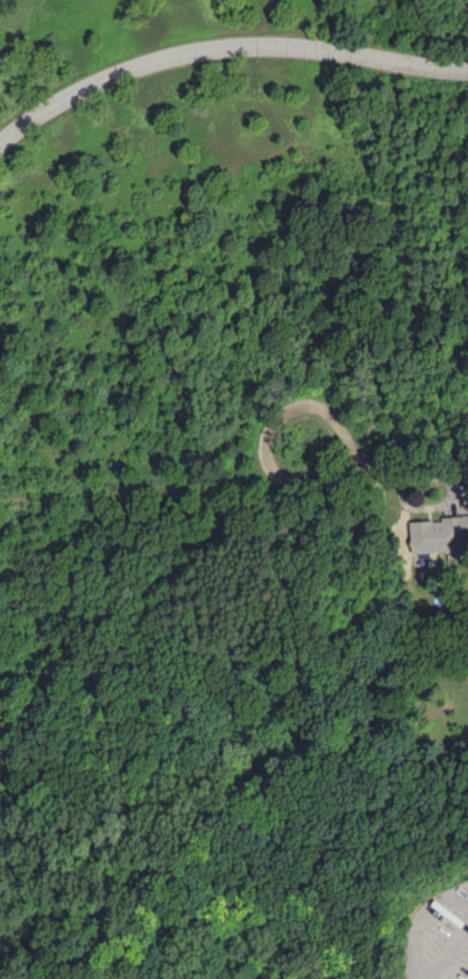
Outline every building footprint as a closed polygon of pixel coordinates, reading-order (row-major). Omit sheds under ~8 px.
[(411,553),(465,549),(464,534),(467,534),(467,514),(442,516),(443,519),(409,521),(411,553)]
